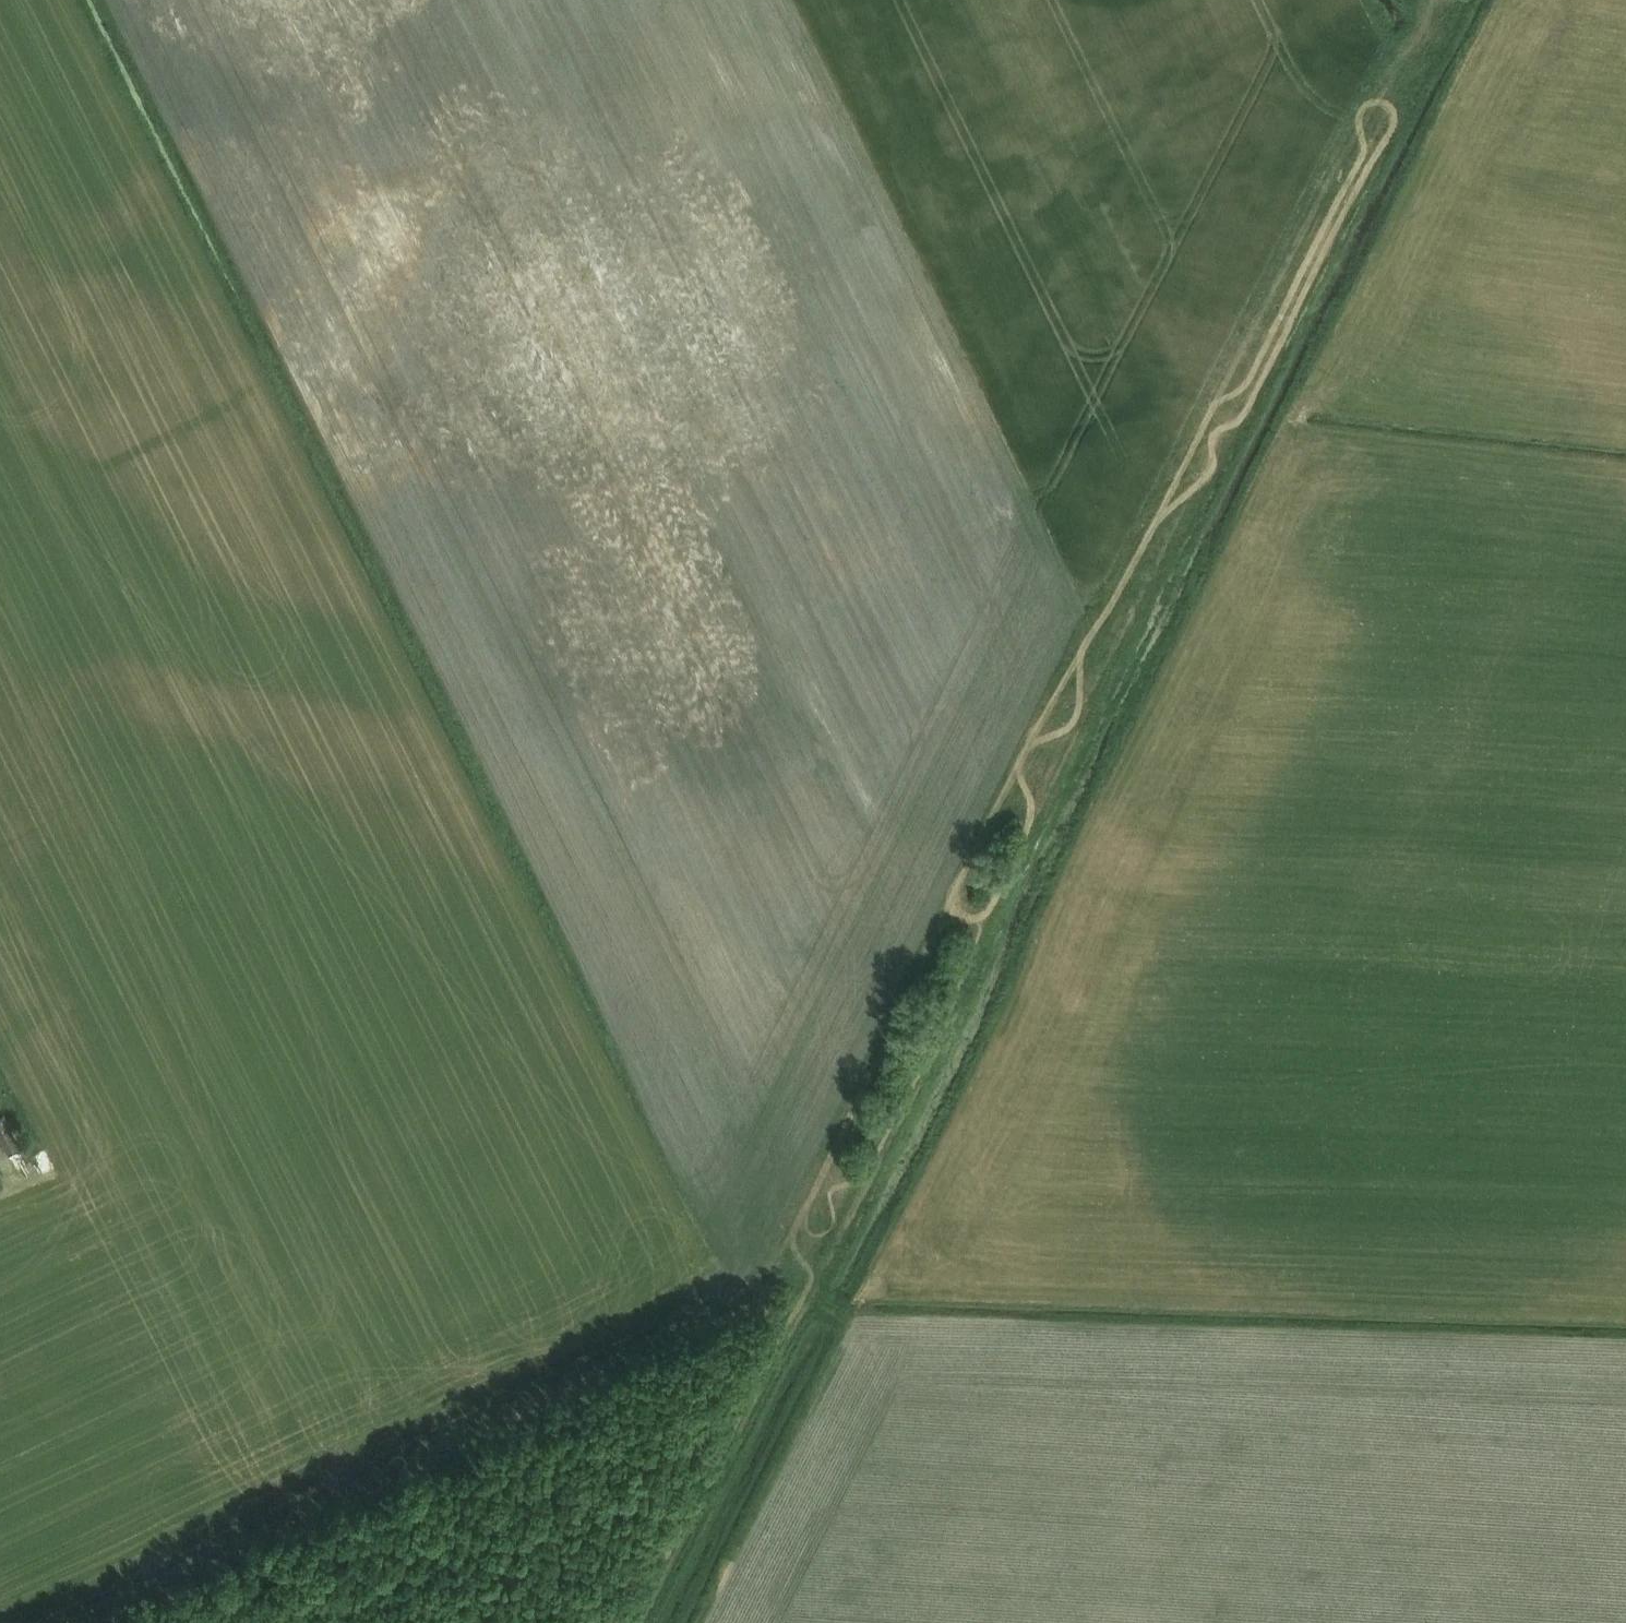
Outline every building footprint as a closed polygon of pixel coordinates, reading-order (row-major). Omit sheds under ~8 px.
[(0,1117),(0,1139),(7,1153),(20,1146),(5,1114),(0,1117)]
